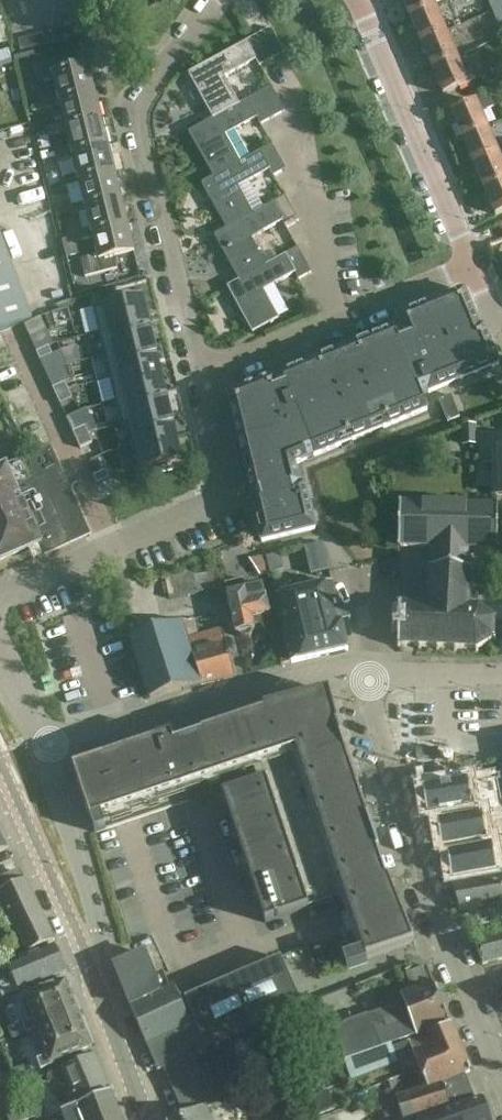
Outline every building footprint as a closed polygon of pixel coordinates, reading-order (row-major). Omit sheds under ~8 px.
[(408,17),(435,4),(443,0),(401,0),(408,17)] [(492,13),(501,8),(501,1),(501,0),(487,0),(492,13)] [(408,17),(419,41),(446,30),(435,4),(408,17)] [(492,13),(499,27),(501,26),(501,8),(492,13)] [(187,74),(211,118),(212,118),(238,104),(224,77),(256,60),(260,66),(283,53),(269,27),(249,38),(245,40),(246,42),(187,74)] [(419,41),(430,68),(458,57),(446,30),(419,41)] [(430,68),(442,96),(484,78),(479,65),(464,71),(458,57),(430,68)] [(58,97),(59,102),(94,93),(87,66),(63,72),(60,59),(32,65),(37,84),(54,80),(58,97)] [(188,132),(213,177),(239,162),(225,136),(257,118),(260,125),(284,111),(271,87),(239,105),(238,104),(212,118),(211,118),(212,119),(188,132)] [(60,106),(64,123),(66,129),(101,120),(94,93),(59,102),(58,97),(41,101),(43,110),(60,106)] [(449,112),(461,137),(489,129),(482,113),(496,108),(490,94),(449,112)] [(71,150),(70,150),(72,155),(107,146),(101,120),(66,129),(64,123),(47,128),(49,136),(66,132),(71,150)] [(461,137),(473,166),(500,154),(489,129),(461,137)] [(225,228),(251,213),(252,213),(238,187),(270,169),(273,176),(285,170),(272,145),(239,162),(213,177),(201,183),(225,228)] [(73,159),(77,176),(79,182),(113,173),(107,146),(72,155),(70,150),(54,154),(56,163),(73,159)] [(484,192),(501,182),(501,159),(500,154),(473,166),(484,192)] [(84,203),(85,208),(120,199),(113,173),(79,182),(77,176),(61,180),(63,189),(79,185),(84,203)] [(484,192),(495,216),(501,213),(501,182),(484,192)] [(214,235),(239,280),(265,265),(251,238),(283,221),(286,228),(298,221),(285,197),(253,214),(252,213),(251,213),(225,228),(226,229),(214,235)] [(86,212),(90,230),(92,235),(127,226),(120,199),(85,208),(84,203),(67,207),(69,216),(86,212)] [(80,260),(84,277),(117,268),(114,257),(133,252),(127,226),(92,235),(90,230),(73,234),(76,243),(93,239),(97,256),(80,260)] [(31,319),(27,306),(0,236),(0,331),(31,319)] [(266,266),(265,265),(239,280),(227,287),(252,333),(278,319),(263,291),(295,273),(299,280),(311,273),(297,248),(266,266)] [(253,496),(250,497),(261,542),(315,529),(304,484),(299,485),(294,465),(427,410),(421,396),(499,365),(483,326),(479,328),(464,291),(397,318),(403,333),(396,336),(393,329),(280,375),(282,379),(275,382),(273,378),(228,396),(253,496)] [(114,303),(92,308),(98,333),(148,321),(142,296),(131,299),(129,292),(112,297),(114,303)] [(148,321),(98,333),(104,356),(154,345),(148,321)] [(45,337),(33,343),(37,351),(49,346),(45,337)] [(154,345),(104,356),(110,380),(159,368),(154,345)] [(63,350),(60,351),(66,364),(80,361),(76,346),(63,350)] [(48,347),(36,352),(39,360),(52,355),(48,347)] [(159,368),(110,380),(115,403),(165,391),(159,368)] [(64,382),(52,388),(56,397),(68,391),(64,382)] [(68,391),(56,397),(60,404),(72,399),(68,391)] [(165,391),(115,403),(121,426),(126,425),(170,414),(165,391)] [(447,422),(458,417),(449,396),(438,400),(443,414),(447,422)] [(170,414),(126,425),(132,448),(176,438),(170,414)] [(84,426),(72,432),(77,441),(89,436),(84,426)] [(462,430),(461,444),(475,445),(476,431),(462,430)] [(89,436),(77,441),(80,448),(92,442),(89,436)] [(176,438),(132,448),(137,471),(154,467),(155,474),(156,473),(172,470),(170,463),(181,460),(176,438)] [(494,497),(501,496),(501,442),(492,442),(494,497)] [(39,543),(44,555),(90,534),(51,447),(0,469),(0,561),(39,543)] [(105,469),(93,475),(97,483),(109,478),(105,469)] [(400,603),(399,618),(408,618),(407,632),(397,632),(393,634),(392,633),(392,639),(476,651),(495,640),(496,619),(479,608),(469,605),(472,546),(499,546),(498,502),(399,503),(399,547),(434,547),(433,569),(429,569),(426,605),(400,603)] [(319,543),(303,547),(309,575),(327,570),(328,570),(321,543),(319,543)] [(279,553),(265,557),(269,573),(283,570),(279,553)] [(263,554),(248,557),(260,574),(267,573),(263,554)] [(192,572),(152,578),(156,600),(223,590),(219,569),(207,571),(207,574),(193,576),(192,572)] [(260,624),(277,647),(281,665),(290,663),(291,664),(276,599),(265,601),(262,586),(245,590),(243,580),(224,584),(235,633),(237,632),(242,636),(250,635),(253,629),(254,628),(254,626),(260,624)] [(276,599),(291,664),(347,652),(340,624),(349,622),(347,613),(339,615),(331,584),(275,597),(276,599)] [(188,688),(212,681),(234,675),(221,629),(198,635),(194,618),(170,625),(187,688),(188,688)] [(392,618),(392,633),(393,634),(397,632),(407,632),(408,618),(399,618),(399,619),(392,618)] [(146,700),(164,695),(188,688),(187,688),(170,625),(146,631),(143,620),(133,623),(125,625),(124,626),(144,699),(146,699),(146,700)] [(88,764),(73,769),(81,793),(89,819),(94,833),(106,829),(105,826),(101,815),(171,792),(181,789),(186,787),(197,783),(217,777),(223,795),(255,892),(265,923),(307,909),(330,902),(343,897),(358,942),(345,946),(337,949),(344,970),(366,963),(364,959),(412,943),(408,931),(408,930),(405,921),(405,920),(398,900),(398,899),(395,892),(395,891),(394,890),(390,877),(388,878),(378,850),(381,849),(366,811),(362,798),(346,755),(338,736),(338,734),(337,733),(337,731),(335,726),(336,726),(328,692),(262,709),(263,712),(183,739),(173,742),(172,743),(170,736),(170,735),(154,740),(154,741),(145,744),(142,746),(135,748),(123,752),(113,755),(98,760),(88,764)] [(466,782),(422,790),(426,816),(452,811),(453,818),(481,814),(499,811),(495,780),(467,784),(466,782)] [(481,814),(436,821),(440,846),(485,839),(481,814)] [(491,845),(446,853),(450,878),(495,870),(491,845)] [(13,872),(0,878),(0,921),(1,921),(4,928),(11,924),(26,955),(55,940),(26,879),(18,883),(13,872)] [(452,884),(461,912),(501,905),(501,875),(452,884)] [(473,939),(482,966),(501,961),(501,931),(473,939)] [(18,994),(66,972),(54,945),(0,970),(0,995),(2,1001),(18,994)] [(162,1069),(163,1070),(164,1069),(192,1057),(192,1056),(191,1057),(180,1031),(190,1027),(190,1026),(192,1025),(180,1002),(173,986),(160,991),(144,951),(112,964),(146,1046),(157,1071),(162,1069)] [(280,958),(184,999),(206,1052),(302,1010),(280,958)] [(396,1058),(391,1047),(417,1037),(417,1036),(447,1024),(431,981),(430,982),(425,967),(405,974),(411,989),(400,994),(403,1002),(367,1015),(367,1014),(320,1031),(333,1064),(343,1060),(350,1080),(397,1062),(396,1058)] [(31,1018),(22,1022),(8,1028),(12,1038),(26,1033),(36,1029),(36,1030),(79,1013),(65,978),(22,996),(31,1018)] [(93,1048),(79,1013),(36,1030),(45,1054),(36,1058),(41,1069),(93,1048)] [(391,1047),(396,1058),(412,1052),(419,1068),(461,1051),(450,1025),(417,1037),(391,1047)] [(419,1068),(427,1088),(469,1072),(461,1051),(419,1068)] [(60,1069),(75,1107),(110,1093),(95,1055),(60,1069)] [(226,1075),(222,1067),(200,1076),(192,1058),(164,1070),(164,1069),(163,1070),(183,1117),(176,1119),(211,1119),(206,1110),(235,1097),(226,1075)] [(312,1072),(297,1077),(304,1095),(319,1090),(312,1072)] [(396,1079),(381,1083),(385,1095),(399,1090),(396,1079)] [(394,1098),(402,1119),(414,1119),(418,1119),(450,1108),(442,1084),(427,1089),(394,1098)] [(327,1091),(311,1096),(318,1115),(333,1110),(327,1091)] [(110,1093),(75,1107),(62,1113),(65,1119),(120,1119),(110,1093)] [(480,1098),(450,1108),(418,1119),(419,1119),(489,1119),(480,1098)] [(5,1112),(8,1119),(31,1119),(43,1116),(39,1105),(16,1113),(15,1109),(5,1112)]
